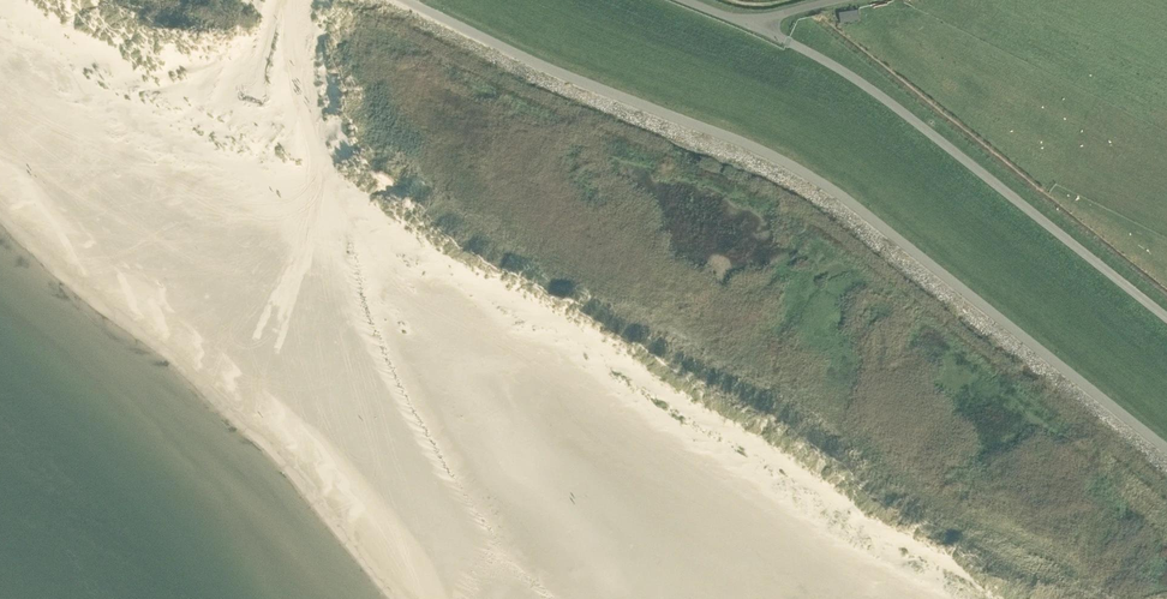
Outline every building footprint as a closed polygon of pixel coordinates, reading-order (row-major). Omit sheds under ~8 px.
[(858,10),(839,14),(840,23),(860,20),(858,10)]
